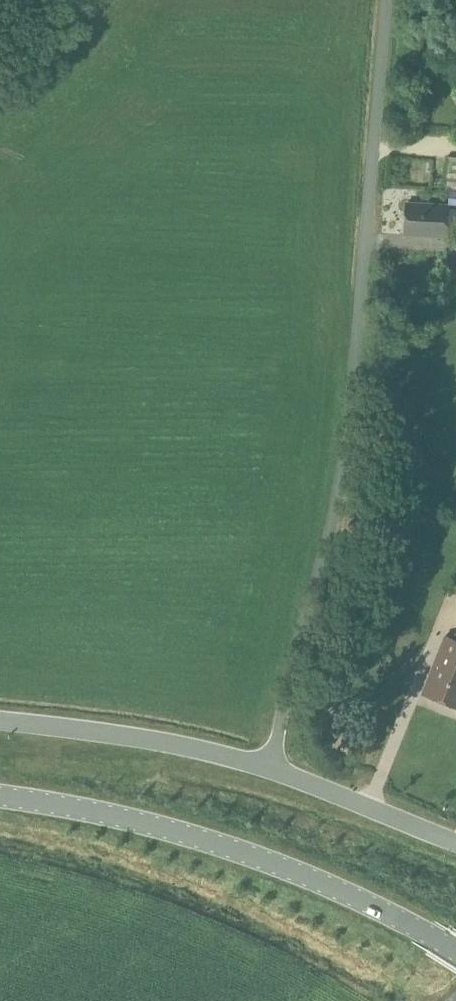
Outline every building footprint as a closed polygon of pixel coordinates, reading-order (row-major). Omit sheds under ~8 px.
[(433,204),(455,206),(455,155),(437,153),(433,204)] [(445,636),(422,693),(455,707),(455,640),(445,636)]
